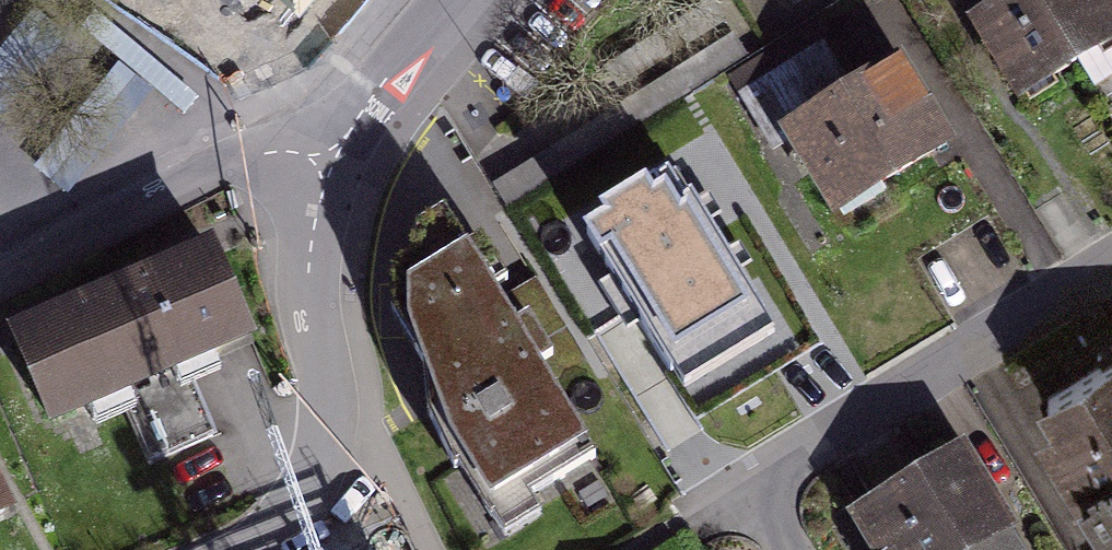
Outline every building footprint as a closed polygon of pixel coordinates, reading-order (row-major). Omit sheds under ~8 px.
[(16,2),(13,0),(0,0),(0,22),(16,2)] [(299,17),(314,0),(279,0),(299,17)] [(971,0),(1025,91),(1111,40),(1111,0),(971,0)] [(818,251),(963,191),(907,58),(846,83),(833,51),(749,86),(818,251)] [(719,234),(671,157),(576,215),(699,415),(819,342),(743,219),(719,234)] [(608,469),(466,235),(395,276),(426,414),(495,531),(608,469)] [(252,332),(212,242),(14,329),(54,419),(252,332)] [(1109,363),(1046,403),(1111,505),(1111,361),(1109,363)] [(962,443),(901,480),(856,508),(882,549),(1027,549),(962,443)] [(0,492),(0,525),(12,520),(0,492)]
